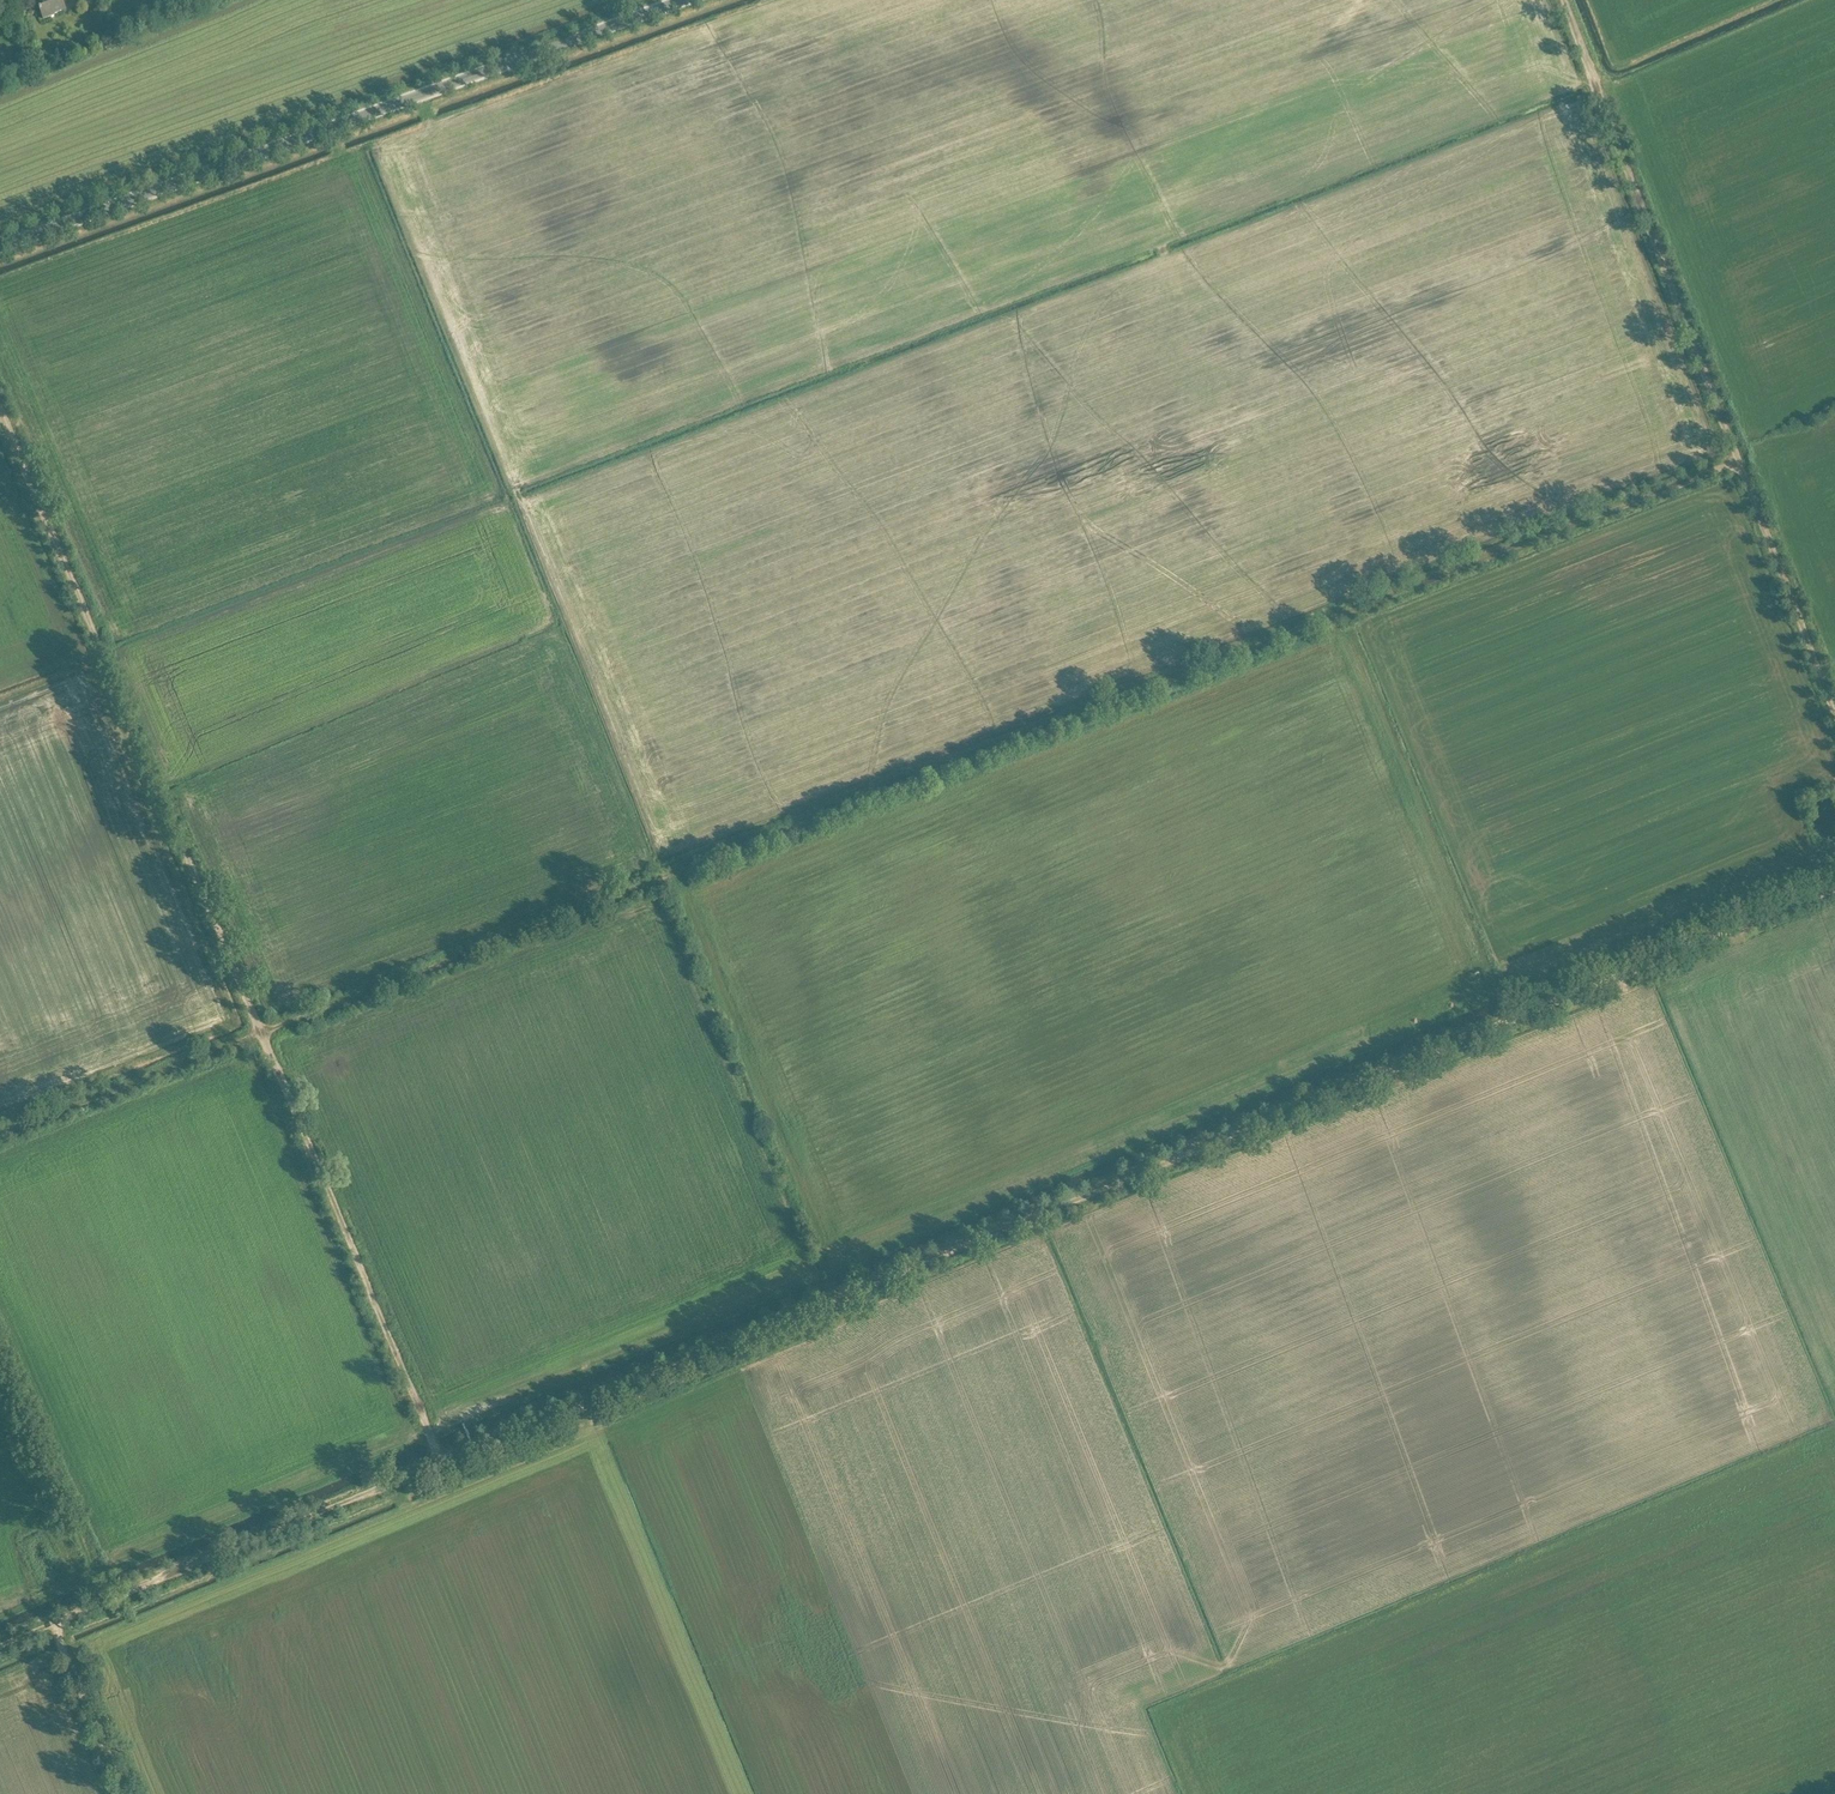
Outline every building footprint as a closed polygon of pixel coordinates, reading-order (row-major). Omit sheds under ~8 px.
[(43,19),(55,14),(55,13),(66,9),(62,0),(41,0),(43,5),(38,7),(43,19)]
